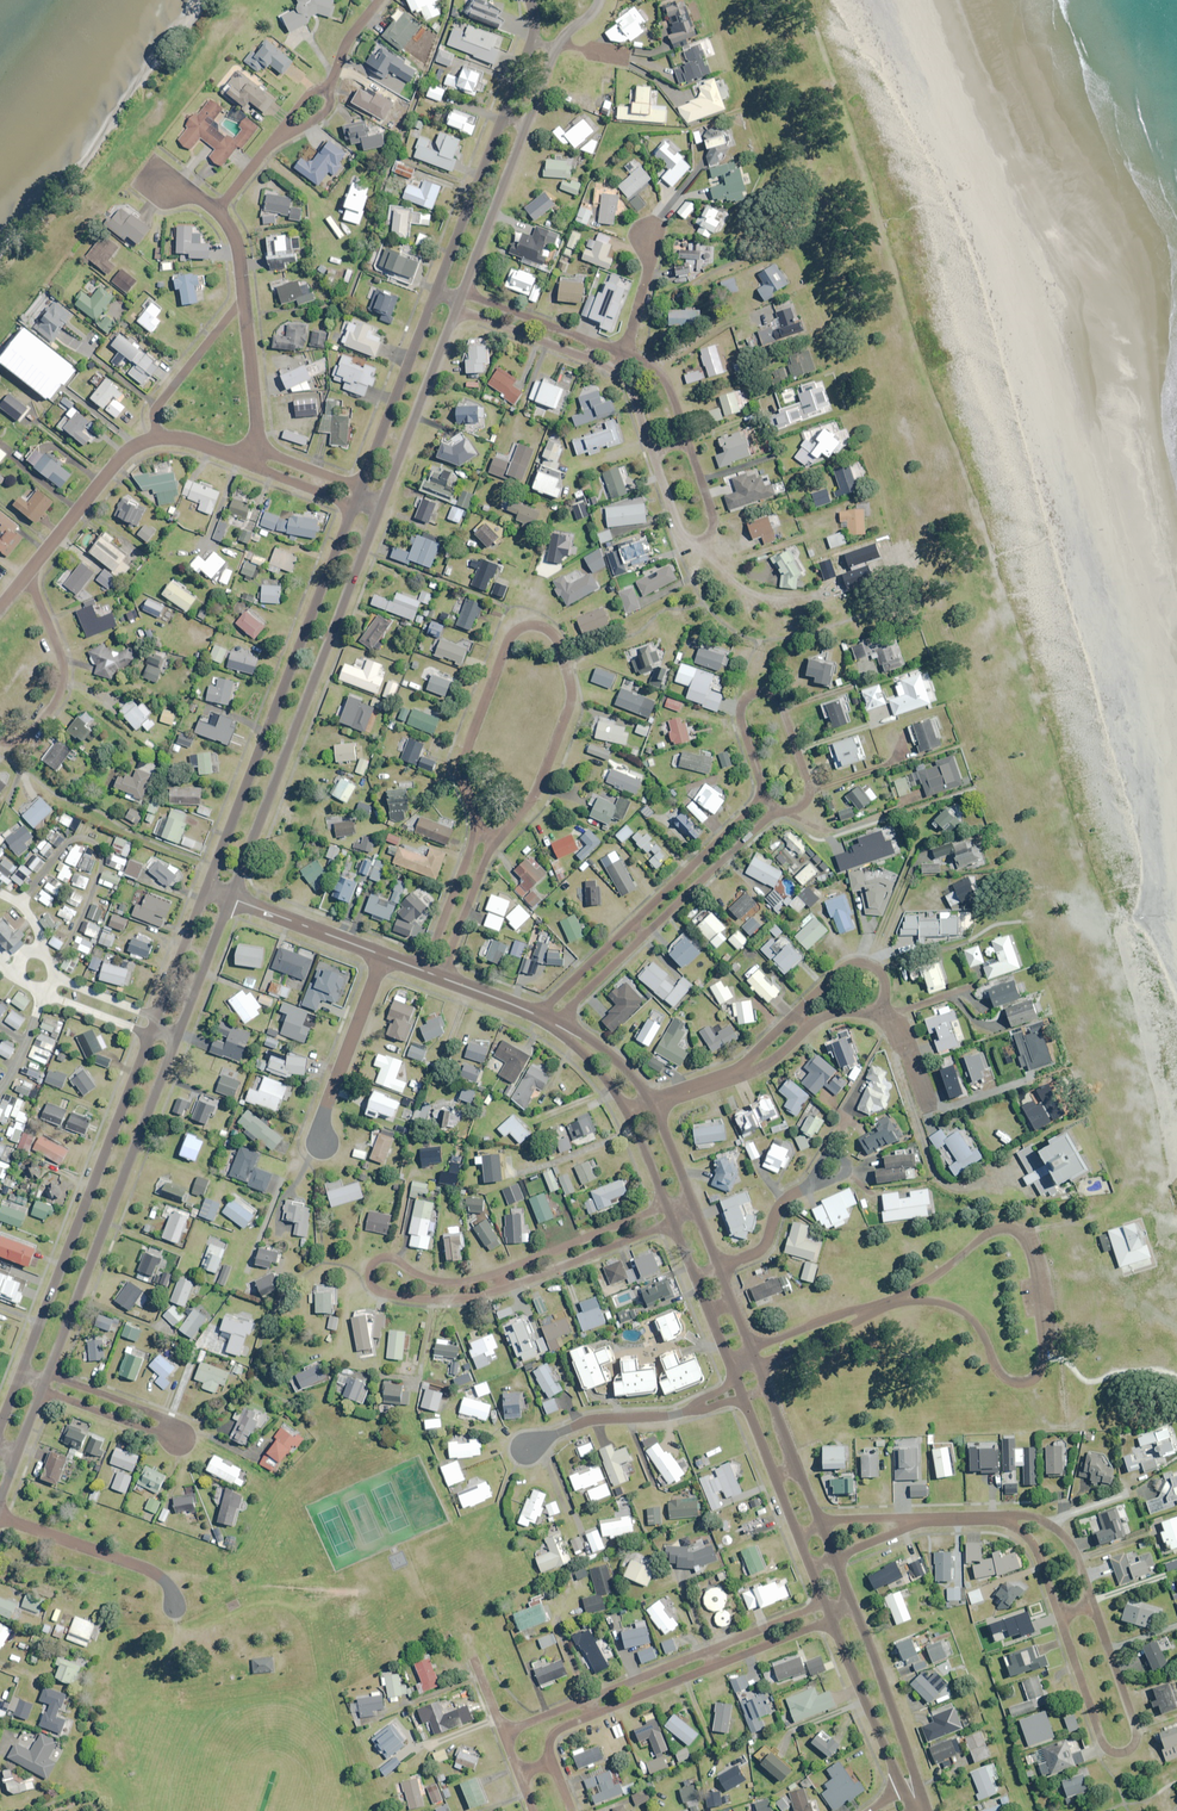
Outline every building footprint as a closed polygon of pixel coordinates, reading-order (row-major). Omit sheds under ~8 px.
[(301,1),(298,8),(283,15),(290,32),(309,24),(311,17),(318,14),(332,19),(336,8),(333,8),(336,0),(298,0),(301,1)] [(414,12),(421,9),(427,21),(441,15),(436,2),(441,0),(408,0),(414,12)] [(467,10),(501,28),(505,20),(499,17),(503,10),(487,2),(488,0),(472,0),(467,10)] [(697,35),(685,2),(666,8),(676,34),(671,36),(674,45),(686,41),(686,39),(697,35)] [(646,21),(634,6),(616,22),(618,24),(606,34),(613,41),(625,44),(630,39),(632,42),(645,31),(641,26),(646,21)] [(423,26),(401,8),(393,18),(396,20),(384,36),(403,51),(423,26)] [(499,37),(469,26),(467,33),(455,28),(448,45),(475,55),(475,57),(496,64),(500,51),(494,49),(499,37)] [(295,63),(267,41),(256,55),(252,52),(245,61),(262,75),(270,65),(284,76),(295,63)] [(372,71),(385,79),(390,72),(397,76),(406,61),(383,48),(385,45),(379,42),(367,63),(374,67),(372,71)] [(712,72),(701,45),(685,52),(689,63),(676,68),(683,85),(712,72)] [(446,47),(443,46),(437,61),(451,67),(455,55),(444,51),(446,47)] [(485,74),(466,66),(461,78),(449,73),(445,83),(475,96),(477,91),(482,93),(486,84),(481,82),(485,74)] [(613,75),(602,73),(601,81),(612,83),(613,75)] [(244,74),(240,79),(236,76),(222,92),(228,96),(229,95),(245,108),(251,101),(265,113),(275,101),(265,93),(266,92),(244,74)] [(423,76),(419,74),(413,86),(418,88),(423,76)] [(726,111),(716,79),(699,84),(704,98),(680,106),(686,124),(726,111)] [(446,90),(432,85),(427,96),(441,102),(446,90)] [(652,87),(639,87),(638,100),(635,100),(634,113),(651,114),(652,87)] [(375,97),(361,90),(354,104),(386,120),(395,103),(376,94),(375,97)] [(608,97),(598,93),(594,104),(610,110),(613,103),(606,100),(608,97)] [(590,99),(583,96),(581,102),(577,100),(575,104),(586,108),(590,99)] [(225,110),(213,99),(199,115),(196,113),(187,124),(190,127),(179,140),(191,150),(202,137),(216,150),(209,158),(222,168),(239,148),(242,150),(260,129),(247,118),(240,127),(244,130),(235,141),(228,135),(226,137),(218,131),(222,127),(215,122),(225,110)] [(668,110),(655,109),(655,122),(667,123),(668,110)] [(459,110),(457,114),(452,111),(447,124),(461,130),(460,131),(472,136),(479,118),(459,110)] [(595,132),(584,119),(565,136),(576,149),(595,132)] [(368,136),(364,121),(345,126),(348,140),(368,136)] [(425,124),(419,121),(416,127),(422,130),(425,124)] [(720,163),(729,148),(725,133),(723,126),(702,132),(707,151),(711,166),(720,163)] [(703,143),(700,131),(694,133),(697,144),(703,143)] [(386,146),(383,133),(362,138),(365,151),(386,146)] [(461,142),(444,135),(437,152),(427,148),(430,140),(422,137),(415,156),(453,172),(458,160),(454,159),(461,142)] [(671,142),(666,138),(652,155),(661,162),(662,160),(668,165),(666,167),(671,170),(664,178),(675,187),(692,166),(682,158),(684,157),(669,145),(671,142)] [(348,156),(332,141),(311,164),(303,157),(295,165),(317,185),(329,172),(334,177),(343,167),(340,165),(348,156)] [(416,169),(396,160),(392,170),(412,179),(416,169)] [(568,162),(547,160),(546,176),(572,179),(573,166),(568,165),(568,162)] [(213,164),(209,161),(203,170),(207,173),(213,164)] [(737,170),(735,162),(711,169),(713,178),(723,176),(725,185),(712,188),(715,201),(727,198),(729,203),(745,198),(744,192),(747,191),(741,168),(737,170)] [(652,178),(641,167),(619,188),(630,199),(652,178)] [(582,184),(573,180),(571,184),(564,181),(561,189),(578,195),(582,184)] [(683,194),(664,181),(659,188),(667,193),(653,214),(669,224),(687,199),(682,195),(683,194)] [(442,187),(428,182),(425,190),(409,184),(404,198),(433,210),(442,187)] [(372,190),(353,183),(344,206),(348,207),(344,219),(359,225),(372,190)] [(556,205),(546,192),(526,208),(536,221),(556,205)] [(619,196),(603,194),(600,223),(615,225),(616,215),(621,216),(621,208),(618,208),(619,196)] [(292,199),(268,195),(265,212),(291,216),(290,219),(301,221),(303,210),(291,208),(292,199)] [(646,206),(638,196),(631,202),(639,212),(646,206)] [(697,207),(688,200),(678,213),(687,219),(697,207)] [(594,210),(582,205),(577,221),(588,225),(594,210)] [(719,211),(708,205),(701,218),(700,217),(696,223),(701,226),(698,232),(709,238),(713,232),(715,233),(723,219),(717,216),(719,211)] [(391,206),(389,237),(412,239),(413,225),(431,226),(432,213),(413,212),(414,207),(391,206)] [(151,229),(122,208),(108,228),(119,236),(126,240),(129,236),(140,244),(151,229)] [(278,217),(265,216),(264,224),(277,225),(278,217)] [(194,227),(179,226),(178,253),(181,253),(181,261),(192,261),(192,258),(211,259),(211,244),(193,244),(194,227)] [(559,235),(538,227),(534,238),(519,232),(511,253),(544,265),(547,258),(542,256),(547,244),(555,247),(559,235)] [(581,235),(574,232),(568,247),(576,250),(581,235)] [(612,238),(601,233),(597,242),(591,239),(588,246),(594,248),(593,252),(586,249),(582,258),(608,270),(613,260),(608,258),(613,246),(609,245),(612,238)] [(430,237),(420,234),(417,245),(427,248),(430,237)] [(121,248),(105,235),(88,257),(110,274),(117,266),(110,261),(121,248)] [(292,235),(268,236),(270,263),(271,263),(272,270),(287,269),(286,262),(298,262),(297,253),(293,253),(292,235)] [(702,270),(703,244),(690,243),(690,250),(681,250),(681,258),(686,258),(686,266),(677,266),(677,274),(691,275),(691,270),(702,270)] [(414,249),(405,246),(402,253),(387,248),(384,256),(379,254),(375,264),(380,266),(378,272),(412,285),(423,257),(413,253),(414,249)] [(173,270),(172,262),(163,263),(164,271),(173,270)] [(568,265),(562,263),(559,269),(566,272),(568,265)] [(789,285),(776,264),(760,274),(766,285),(759,289),(766,301),(773,297),(772,295),(789,285)] [(534,284),(537,277),(513,268),(506,287),(530,296),(531,296),(530,300),(537,303),(543,287),(534,284)] [(138,282),(123,270),(113,281),(129,293),(138,282)] [(205,275),(194,277),(194,275),(176,277),(177,289),(182,288),(184,305),(199,303),(197,286),(206,285),(205,275)] [(736,278),(719,283),(723,298),(741,293),(736,278)] [(585,282),(562,280),(560,301),(583,303),(585,282)] [(301,289),(299,281),(277,289),(283,305),(298,300),(300,305),(316,300),(311,285),(301,289)] [(632,290),(623,286),(621,289),(614,286),(609,297),(605,295),(593,323),(600,326),(599,329),(612,334),(632,290)] [(96,321),(104,312),(106,314),(111,308),(108,306),(114,297),(101,287),(92,299),(82,291),(73,302),(96,321)] [(399,298),(377,290),(370,310),(383,315),(381,320),(392,325),(395,318),(392,317),(399,298)] [(70,314),(54,301),(34,327),(54,342),(61,334),(58,331),(64,323),(67,325),(69,322),(66,320),(70,314)] [(163,310),(154,303),(139,321),(153,333),(162,321),(157,317),(163,310)] [(774,328),(759,332),(764,345),(786,338),(785,336),(805,330),(802,320),(796,322),(792,308),(777,313),(782,328),(775,331),(774,328)] [(701,310),(670,310),(670,326),(700,326),(701,310)] [(117,324),(107,316),(99,327),(110,335),(117,324)] [(375,328),(352,320),(342,344),(377,357),(384,339),(372,335),(375,328)] [(275,349),(305,351),(305,344),(308,344),(309,334),(307,333),(307,326),(289,325),(288,337),(276,336),(275,349)] [(328,333),(314,331),(312,346),(325,348),(328,333)] [(162,365),(119,335),(111,346),(120,353),(113,363),(119,368),(126,357),(138,365),(131,375),(144,384),(150,377),(158,382),(160,379),(155,375),(162,365)] [(42,363),(34,359),(30,367),(27,365),(29,362),(40,348),(24,336),(18,344),(16,343),(5,359),(22,372),(41,382),(44,377),(49,380),(52,375),(64,381),(71,368),(46,355),(42,363)] [(725,373),(716,345),(702,350),(710,377),(725,373)] [(488,363),(488,346),(476,346),(476,357),(470,357),(470,373),(485,373),(485,363),(488,363)] [(817,370),(810,352),(788,360),(794,378),(817,370)] [(374,386),(377,378),(374,377),(377,369),(366,365),(365,368),(352,363),(353,359),(345,356),(340,367),(337,365),(334,375),(337,376),(335,380),(346,384),(344,388),(366,397),(371,385),(374,386)] [(292,388),(294,392),(313,390),(309,381),(312,379),(307,366),(281,376),(287,390),(292,388)] [(770,373),(776,392),(791,387),(784,368),(770,373)] [(517,379),(498,369),(489,386),(507,395),(505,398),(517,404),(524,391),(513,386),(517,379)] [(573,374),(566,370),(563,375),(570,379),(573,374)] [(706,378),(703,370),(686,376),(688,384),(706,378)] [(100,373),(93,381),(101,387),(93,397),(106,407),(115,396),(120,399),(125,393),(100,373)] [(557,382),(546,378),(543,384),(537,382),(531,399),(555,408),(562,388),(555,386),(557,382)] [(604,404),(600,391),(581,397),(585,412),(572,416),(575,426),(601,419),(600,416),(614,413),(611,403),(604,404)] [(742,412),(735,392),(720,397),(726,416),(742,412)] [(93,443),(98,438),(88,431),(86,434),(82,432),(90,422),(73,408),(75,405),(66,398),(60,407),(68,413),(59,425),(86,445),(90,441),(93,443)] [(126,407),(116,399),(108,410),(117,418),(126,407)] [(343,403),(329,401),(328,415),(325,415),(323,433),(332,434),(331,445),(348,446),(351,417),(342,416),(343,403)] [(306,413),(306,404),(296,405),(297,414),(306,413)] [(483,409),(483,407),(457,407),(458,423),(484,422),(483,409)] [(623,444),(616,419),(606,422),(609,430),(574,441),(578,456),(590,452),(591,456),(601,453),(600,448),(611,445),(612,447),(623,444)] [(92,423),(88,427),(99,437),(103,432),(92,423)] [(842,442),(826,429),(819,437),(811,430),(803,433),(809,439),(802,446),(804,448),(796,458),(805,466),(810,461),(814,464),(823,453),(829,458),(842,442)] [(479,455),(464,431),(445,443),(443,443),(438,457),(461,467),(479,455)] [(750,446),(746,433),(719,441),(723,454),(717,456),(721,468),(732,464),(732,462),(751,456),(748,447),(750,446)] [(560,447),(563,439),(553,435),(535,489),(561,498),(564,489),(559,487),(562,476),(562,472),(556,470),(564,449),(560,447)] [(536,451),(521,445),(514,461),(497,454),(490,471),(506,478),(507,475),(523,482),(536,451)] [(8,454),(0,447),(0,465),(8,454)] [(40,453),(40,447),(32,447),(32,454),(27,461),(36,468),(35,469),(62,488),(73,474),(46,454),(45,456),(40,453)] [(159,474),(137,478),(146,491),(158,489),(161,505),(177,502),(176,497),(179,496),(175,471),(171,471),(169,462),(158,464),(159,474)] [(453,474),(435,465),(424,488),(449,500),(454,490),(447,486),(453,474)] [(859,490),(851,465),(835,470),(840,486),(834,488),(837,497),(859,490)] [(629,493),(618,468),(603,474),(614,500),(629,493)] [(748,477),(747,474),(733,479),(738,492),(725,497),(730,511),(776,495),(773,484),(766,487),(763,477),(758,479),(756,475),(748,477)] [(242,477),(238,475),(232,491),(237,492),(242,477)] [(221,492),(189,480),(182,496),(201,503),(199,510),(212,515),(221,492)] [(832,503),(828,489),(813,494),(817,508),(832,503)] [(55,502),(40,490),(30,503),(22,497),(15,505),(38,524),(55,502)] [(469,509),(475,495),(463,491),(458,505),(469,509)] [(237,498),(231,512),(251,521),(257,506),(237,498)] [(132,503),(123,499),(115,515),(138,526),(146,510),(139,506),(140,504),(133,501),(132,503)] [(438,504),(425,499),(417,519),(430,524),(438,504)] [(541,513),(507,500),(504,509),(519,514),(517,519),(536,527),(541,513)] [(589,515),(585,504),(576,507),(580,518),(589,515)] [(648,522),(645,504),(607,509),(609,528),(648,522)] [(465,511),(453,507),(449,519),(460,523),(465,511)] [(867,534),(865,510),(841,512),(842,522),(849,521),(851,535),(867,534)] [(0,512),(0,550),(9,557),(25,538),(16,531),(19,526),(0,512)] [(315,540),(320,521),(294,515),(292,522),(280,519),(280,516),(265,512),(261,527),(315,540)] [(777,541),(770,518),(747,526),(752,540),(763,537),(766,545),(777,541)] [(229,525),(221,522),(214,539),(223,542),(229,525)] [(500,538),(487,524),(477,534),(490,548),(500,538)] [(156,532),(147,525),(138,536),(148,543),(156,532)] [(254,535),(246,531),(241,541),(249,545),(254,535)] [(614,540),(610,531),(599,534),(603,544),(614,540)] [(91,553),(124,578),(132,567),(124,562),(128,557),(111,544),(115,539),(107,532),(91,553)] [(847,544),(843,532),(828,538),(832,549),(847,544)] [(438,539),(424,533),(422,538),(414,534),(410,544),(415,545),(411,553),(396,546),(392,557),(409,564),(410,560),(431,569),(441,545),(436,543),(438,539)] [(568,536),(551,534),(547,562),(564,564),(568,536)] [(299,539),(290,535),(288,540),(297,544),(299,539)] [(650,560),(642,540),(632,543),(631,540),(621,544),(628,561),(635,558),(637,565),(650,560)] [(241,552),(231,548),(229,553),(239,557),(241,552)] [(299,557),(277,548),(269,569),(279,574),(282,568),(292,573),(299,557)] [(607,566),(600,548),(587,554),(594,572),(607,566)] [(804,571),(791,548),(771,559),(782,580),(780,588),(798,589),(799,574),(804,571)] [(812,548),(807,550),(811,559),(816,557),(812,548)] [(220,577),(228,568),(224,566),(227,562),(212,550),(203,560),(199,557),(191,566),(198,572),(200,569),(216,582),(220,577)] [(885,565),(881,550),(867,554),(866,552),(856,555),(857,559),(845,562),(849,573),(859,570),(859,572),(885,565)] [(267,560),(255,555),(253,562),(264,567),(267,560)] [(499,566),(483,559),(472,585),(487,591),(492,578),(494,579),(499,566)] [(626,572),(623,561),(611,565),(614,576),(626,572)] [(258,566),(247,562),(242,573),(253,578),(258,566)] [(449,566),(439,562),(435,572),(444,576),(449,566)] [(96,574),(84,563),(65,585),(77,596),(96,574)] [(678,580),(671,566),(660,571),(659,569),(650,573),(652,576),(638,583),(644,596),(678,580)] [(234,573),(228,569),(220,581),(225,585),(234,573)] [(117,579),(105,570),(97,580),(109,589),(117,579)] [(600,589),(592,575),(570,586),(565,576),(553,583),(560,596),(562,595),(567,606),(600,589)] [(183,585),(175,579),(163,594),(187,612),(197,599),(181,587),(183,585)] [(509,588),(498,583),(493,594),(504,598),(509,588)] [(282,587),(263,586),(262,603),(281,604),(282,587)] [(641,609),(635,588),(620,592),(627,614),(641,609)] [(433,595),(423,591),(420,601),(429,605),(433,595)] [(421,604),(399,593),(395,602),(376,594),(372,603),(413,622),(421,604)] [(485,606),(469,599),(460,618),(453,615),(450,622),(472,631),(478,618),(479,618),(485,606)] [(165,607),(149,600),(144,610),(160,617),(165,607)] [(99,618),(94,605),(77,611),(87,639),(118,627),(113,613),(99,618)] [(610,624),(604,609),(578,619),(584,634),(610,624)] [(208,614),(202,611),(198,617),(204,620),(208,614)] [(135,619),(132,612),(127,614),(130,622),(135,619)] [(266,627),(247,612),(237,624),(256,639),(266,627)] [(391,623),(378,614),(368,629),(366,628),(358,640),(374,650),(391,623)] [(445,626),(433,621),(429,633),(440,637),(445,626)] [(896,659),(888,636),(874,642),(885,673),(903,667),(900,657),(896,659)] [(468,649),(441,641),(436,657),(444,659),(444,657),(463,663),(468,649)] [(873,655),(868,642),(852,647),(857,661),(873,655)] [(108,650),(105,645),(90,653),(96,664),(94,665),(103,682),(138,662),(131,648),(113,658),(108,650)] [(227,650),(216,645),(210,659),(222,664),(227,650)] [(653,653),(651,645),(630,651),(636,671),(644,675),(658,671),(655,663),(661,661),(658,651),(653,653)] [(725,657),(701,648),(696,663),(720,672),(725,657)] [(250,652),(239,649),(238,653),(231,651),(226,666),(255,675),(260,659),(249,655),(250,652)] [(382,665),(361,658),(359,663),(366,665),(364,671),(346,665),(341,680),(380,694),(385,678),(378,676),(382,665)] [(836,666),(810,660),(807,675),(818,677),(817,683),(831,686),(836,666)] [(716,676),(683,663),(676,680),(692,687),(687,698),(701,703),(701,705),(718,712),(724,696),(710,691),(716,676)] [(149,666),(144,679),(158,685),(163,672),(149,666)] [(667,671),(659,668),(655,678),(653,677),(650,685),(660,689),(667,671)] [(616,676),(597,669),(592,682),(611,689),(616,676)] [(932,702),(919,670),(900,678),(902,682),(895,685),(900,697),(891,701),(897,717),(932,702)] [(451,682),(433,676),(428,691),(446,697),(451,682)] [(234,681),(219,678),(217,688),(210,686),(207,701),(230,705),(234,681)] [(400,684),(390,681),(383,697),(393,700),(400,684)] [(421,686),(411,682),(409,686),(419,690),(421,686)] [(882,692),(880,684),(862,691),(869,711),(889,704),(884,691),(882,692)] [(656,703),(623,689),(617,703),(650,717),(656,703)] [(363,701),(351,696),(341,722),(366,732),(375,708),(362,703),(363,701)] [(850,702),(848,696),(827,704),(836,729),(852,723),(848,713),(852,712),(848,702),(850,702)] [(684,704),(669,698),(666,707),(680,713),(684,704)] [(149,731),(156,725),(149,718),(157,711),(147,699),(138,707),(134,701),(130,704),(126,700),(118,708),(138,730),(144,725),(149,731)] [(177,713),(165,709),(161,722),(173,725),(177,713)] [(441,719),(413,710),(408,725),(435,735),(441,719)] [(235,719),(211,711),(208,719),(203,718),(198,734),(232,745),(238,724),(234,723),(235,719)] [(93,718),(86,713),(81,720),(79,718),(69,731),(84,741),(92,730),(88,726),(93,718)] [(615,721),(596,716),(591,737),(627,746),(630,734),(625,733),(626,728),(614,725),(615,721)] [(683,724),(682,719),(670,721),(675,745),(691,741),(687,724),(683,724)] [(942,737),(936,719),(910,728),(919,754),(943,746),(940,737),(942,737)] [(650,728),(640,724),(636,732),(647,736),(650,728)] [(195,739),(181,734),(178,742),(192,747),(195,739)] [(867,759),(859,736),(830,747),(838,770),(867,759)] [(157,746),(148,739),(145,744),(154,750),(157,746)] [(425,745),(409,740),(402,761),(433,772),(437,762),(421,756),(425,745)] [(78,754),(60,741),(45,761),(58,771),(68,757),(73,761),(78,754)] [(612,752),(588,743),(585,752),(608,761),(612,752)] [(182,747),(175,744),(173,750),(179,753),(182,747)] [(357,760),(355,744),(335,746),(337,762),(357,760)] [(733,766),(729,752),(720,755),(723,768),(733,766)] [(214,774),(211,753),(191,756),(193,768),(199,767),(201,775),(214,774)] [(713,759),(684,753),(680,768),(710,775),(713,759)] [(964,784),(954,756),(936,763),(937,766),(919,773),(928,797),(964,784)] [(370,761),(362,758),(357,772),(365,775),(370,761)] [(139,770),(137,775),(133,773),(129,782),(120,778),(116,788),(130,793),(128,798),(136,802),(138,798),(144,801),(149,788),(150,788),(155,776),(139,770)] [(644,776),(631,771),(629,777),(613,770),(608,783),(637,795),(644,776)] [(357,787),(340,777),(331,794),(348,803),(357,787)] [(912,793),(907,778),(896,781),(901,797),(912,793)] [(0,779),(0,796),(8,786),(0,779)] [(714,789),(706,784),(695,801),(717,815),(726,801),(719,797),(723,790),(716,786),(714,789)] [(865,792),(860,787),(848,796),(860,812),(878,798),(870,788),(865,792)] [(202,805),(202,788),(171,788),(170,805),(202,805)] [(406,811),(409,811),(407,789),(388,791),(391,819),(396,822),(407,821),(406,811)] [(35,828),(54,810),(42,798),(23,816),(35,828)] [(632,803),(621,798),(617,806),(599,798),(591,816),(610,825),(614,816),(624,821),(632,803)] [(160,803),(153,800),(149,811),(156,814),(160,803)] [(373,807),(361,802),(358,808),(371,813),(373,807)] [(709,818),(693,802),(687,808),(704,824),(709,818)] [(213,810),(201,805),(198,813),(210,817),(213,810)] [(856,816),(852,805),(838,810),(843,821),(856,816)] [(654,813),(647,807),(642,812),(649,819),(654,813)] [(962,826),(947,808),(935,819),(946,830),(948,828),(953,834),(962,826)] [(187,815),(173,810),(163,838),(181,844),(187,824),(184,823),(187,815)] [(687,811),(675,824),(693,842),(706,828),(687,811)] [(82,821),(63,814),(60,823),(79,830),(82,821)] [(156,817),(149,814),(146,821),(152,824),(156,817)] [(456,822),(442,817),(440,825),(421,819),(416,833),(449,844),(456,822)] [(357,834),(355,822),(337,825),(339,837),(357,834)] [(35,837),(25,825),(6,840),(16,852),(35,837)] [(634,833),(627,826),(616,836),(623,844),(634,833)] [(67,839),(54,829),(47,838),(59,848),(67,839)] [(591,830),(582,839),(588,845),(578,855),(584,860),(602,843),(591,830)] [(793,830),(784,837),(800,857),(809,850),(793,830)] [(643,838),(639,833),(634,838),(647,854),(652,850),(657,856),(651,861),(657,869),(663,864),(661,861),(667,856),(657,844),(654,847),(650,842),(653,840),(648,834),(643,838)] [(402,839),(392,835),(389,842),(399,846),(402,839)] [(580,850),(573,835),(553,844),(560,859),(580,850)] [(376,840),(365,837),(361,850),(372,853),(376,840)] [(133,844),(118,838),(115,845),(124,848),(121,854),(128,857),(133,844)] [(52,846),(43,840),(37,848),(43,852),(40,856),(48,861),(54,853),(50,850),(52,846)] [(887,854),(885,843),(875,844),(874,840),(855,843),(857,859),(887,854)] [(985,862),(980,843),(975,844),(975,847),(969,848),(967,842),(954,845),(954,844),(934,849),(936,859),(950,855),(952,862),(957,861),(959,869),(985,862)] [(83,847),(77,843),(66,862),(76,868),(83,854),(80,852),(83,847)] [(340,848),(332,845),(328,857),(336,860),(340,848)] [(437,880),(447,853),(431,846),(427,857),(400,847),(394,863),(437,880)] [(528,846),(523,851),(527,856),(532,852),(528,846)] [(81,868),(91,873),(96,861),(93,860),(96,852),(88,849),(81,868)] [(638,889),(616,852),(602,860),(624,897),(638,889)] [(773,860),(759,853),(747,875),(773,889),(782,873),(769,866),(773,860)] [(128,861),(114,855),(112,861),(126,867),(128,861)] [(9,856),(0,867),(0,880),(1,879),(9,886),(12,881),(8,878),(16,868),(14,866),(17,863),(9,856)] [(548,873),(531,856),(516,871),(526,882),(523,885),(529,892),(548,873)] [(48,866),(37,858),(30,867),(41,876),(48,866)] [(327,872),(317,859),(302,871),(316,891),(326,883),(321,877),(327,872)] [(373,863),(364,860),(360,873),(369,875),(373,863)] [(386,864),(378,860),(370,879),(379,882),(386,864)] [(565,871),(559,860),(552,864),(557,875),(565,871)] [(144,865),(132,861),(131,864),(128,863),(124,875),(139,880),(144,865)] [(168,869),(159,861),(151,871),(171,887),(179,878),(176,875),(180,871),(172,864),(168,869)] [(590,866),(586,862),(580,869),(584,872),(590,866)] [(818,872),(812,864),(796,877),(802,885),(818,872)] [(33,873),(24,865),(12,879),(21,887),(33,873)] [(70,868),(65,865),(58,879),(68,883),(74,872),(69,870),(70,868)] [(941,873),(941,865),(923,865),(924,873),(941,873)] [(883,916),(897,877),(884,872),(881,879),(880,878),(866,881),(863,871),(850,874),(854,892),(861,890),(867,915),(883,916)] [(122,879),(104,872),(99,884),(113,889),(115,884),(119,885),(122,879)] [(90,879),(78,874),(73,885),(86,890),(90,879)] [(358,884),(341,877),(334,896),(351,903),(358,884)] [(981,901),(970,878),(954,885),(957,892),(948,897),(953,907),(963,902),(966,909),(981,901)] [(408,884),(399,880),(391,902),(372,895),(365,911),(390,921),(398,903),(400,904),(408,884)] [(597,887),(597,881),(587,881),(587,906),(601,905),(601,887),(597,887)] [(65,887),(58,882),(55,887),(49,883),(45,888),(59,897),(65,887)] [(821,898),(809,886),(790,904),(799,913),(807,905),(811,909),(821,898)] [(526,894),(520,887),(516,891),(522,898),(526,894)] [(543,900),(533,891),(525,900),(535,909),(543,900)] [(775,891),(766,900),(777,912),(787,903),(775,891)] [(173,904),(144,892),(133,916),(162,929),(173,904)] [(85,899),(76,893),(69,902),(78,908),(85,899)] [(430,909),(413,893),(397,909),(413,925),(430,909)] [(758,904),(748,893),(731,909),(741,920),(758,904)] [(853,915),(845,894),(826,902),(832,917),(834,917),(841,935),(856,929),(851,916),(853,915)] [(511,902),(496,896),(485,925),(500,931),(511,902)] [(128,906),(122,903),(117,912),(123,916),(128,906)] [(77,912),(65,905),(58,916),(70,924),(77,912)] [(104,911),(94,906),(88,918),(99,922),(104,911)] [(829,931),(812,913),(802,923),(806,928),(796,937),(808,950),(829,931)] [(951,919),(951,913),(941,913),(941,921),(921,921),(921,916),(905,916),(905,928),(901,928),(901,935),(919,935),(919,937),(959,937),(959,919),(951,919)] [(128,919),(114,914),(110,926),(124,931),(128,919)] [(727,929),(713,914),(698,927),(718,949),(728,939),(722,933),(727,929)] [(48,915),(39,922),(46,931),(55,923),(48,915)] [(586,936),(576,915),(562,922),(572,943),(586,936)] [(517,921),(508,918),(505,926),(515,929),(517,921)] [(762,926),(754,918),(743,928),(751,936),(762,926)] [(3,920),(0,922),(0,941),(12,955),(25,944),(3,920)] [(418,928),(398,920),(393,932),(413,939),(418,928)] [(102,928),(91,923),(86,934),(97,939),(102,928)] [(783,933),(777,925),(771,931),(777,938),(783,933)] [(71,933),(61,927),(59,931),(68,937),(71,933)] [(749,941),(738,931),(730,941),(740,950),(749,941)] [(115,937),(104,932),(99,943),(110,948),(115,937)] [(551,934),(542,933),(541,943),(537,942),(535,961),(523,960),(522,973),(539,975),(540,963),(564,966),(565,959),(561,958),(561,952),(548,951),(551,934)] [(65,943),(54,936),(50,944),(61,950),(65,943)] [(93,944),(77,936),(72,947),(88,955),(93,944)] [(1021,969),(1010,936),(993,941),(1000,962),(984,967),(988,980),(1021,969)] [(702,954),(687,937),(670,952),(685,969),(702,954)] [(805,956),(785,937),(773,949),(780,955),(773,962),(786,975),(805,956)] [(153,945),(134,938),(130,951),(149,958),(153,945)] [(509,946),(495,940),(487,959),(501,965),(509,946)] [(526,945),(515,941),(510,955),(521,959),(526,945)] [(266,950),(240,945),(236,964),(262,969),(266,950)] [(978,946),(965,950),(971,969),(984,965),(978,946)] [(313,959),(279,948),(273,969),(307,980),(313,959)] [(103,958),(94,954),(88,967),(97,971),(103,958)] [(78,964),(67,958),(61,968),(72,974),(78,964)] [(949,988),(941,962),(922,968),(930,994),(949,988)] [(129,970),(104,964),(100,980),(125,986),(129,970)] [(347,978),(320,967),(304,1006),(318,1012),(324,998),(336,1003),(347,978)] [(678,990),(653,968),(642,981),(667,1002),(678,990)] [(760,970),(748,981),(769,1003),(781,991),(760,970)] [(257,981),(248,977),(244,985),(254,989),(257,981)] [(1022,999),(1016,980),(990,989),(996,1008),(1022,999)] [(725,988),(721,981),(711,988),(722,1005),(735,997),(728,986),(725,988)] [(291,989),(274,982),(269,994),(280,998),(280,996),(288,998),(291,989)] [(644,1001),(628,983),(620,990),(618,988),(609,996),(617,1005),(609,1012),(610,1013),(602,1021),(612,1033),(639,1009),(638,1007),(644,1001)] [(262,1008),(252,993),(247,996),(243,991),(229,1001),(245,1025),(260,1014),(258,1011),(262,1008)] [(9,998),(6,1002),(11,1005),(13,1003),(25,1010),(30,1001),(19,994),(14,1001),(9,998)] [(274,1000),(262,995),(259,1002),(271,1007),(274,1000)] [(408,999),(397,995),(389,1016),(397,1019),(390,1037),(402,1042),(415,1008),(406,1005),(408,999)] [(1039,1018),(1032,999),(1006,1009),(1013,1028),(1039,1018)] [(0,1020),(9,1007),(0,1000),(0,1019),(0,1020)] [(754,1012),(752,1001),(734,1003),(736,1017),(738,1017),(740,1025),(759,1022),(757,1012),(754,1012)] [(309,1013),(284,1003),(278,1018),(287,1021),(282,1034),(305,1043),(311,1029),(303,1026),(309,1013)] [(958,1019),(953,1005),(939,1010),(941,1015),(926,1020),(931,1034),(938,1032),(941,1039),(937,1040),(941,1052),(961,1045),(952,1022),(958,1019)] [(26,1020),(13,1011),(6,1021),(19,1030),(26,1020)] [(446,1026),(442,1016),(422,1024),(428,1041),(445,1035),(442,1027),(446,1026)] [(63,1023),(46,1017),(42,1028),(60,1034),(63,1023)] [(686,1025),(676,1018),(656,1051),(681,1067),(689,1053),(678,1046),(687,1033),(683,1031),(686,1025)] [(662,1026),(650,1019),(636,1043),(648,1050),(662,1026)] [(1053,1063),(1040,1024),(1014,1032),(1022,1056),(1020,1057),(1023,1068),(1029,1066),(1030,1070),(1053,1063)] [(251,1035),(224,1025),(221,1034),(229,1037),(226,1045),(215,1041),(211,1051),(241,1062),(251,1035)] [(739,1039),(732,1026),(715,1036),(710,1027),(700,1032),(712,1053),(727,1044),(728,1045),(739,1039)] [(73,1032),(65,1029),(63,1035),(71,1038),(73,1032)] [(104,1051),(94,1031),(79,1038),(88,1058),(104,1051)] [(57,1041),(41,1034),(36,1045),(52,1051),(57,1041)] [(279,1042),(268,1038),(265,1045),(277,1049),(279,1042)] [(851,1048),(848,1039),(838,1042),(833,1044),(842,1068),(857,1063),(854,1056),(859,1054),(856,1046),(851,1048)] [(3,1042),(0,1047),(0,1054),(10,1059),(16,1049),(3,1042)] [(531,1057),(504,1042),(496,1056),(508,1062),(501,1076),(516,1084),(531,1057)] [(398,1047),(390,1043),(387,1048),(400,1054),(402,1051),(398,1049),(398,1047)] [(489,1049),(470,1043),(466,1057),(484,1063),(489,1049)] [(51,1054),(35,1046),(30,1057),(45,1065),(51,1054)] [(409,1057),(431,1066),(432,1063),(424,1060),(427,1052),(413,1046),(409,1057)] [(58,1059),(65,1062),(69,1055),(57,1049),(54,1054),(59,1056),(58,1059)] [(397,1079),(404,1062),(395,1058),(396,1055),(389,1052),(387,1057),(380,1054),(375,1065),(382,1068),(377,1083),(404,1094),(408,1083),(397,1079)] [(309,1058),(289,1054),(288,1061),(271,1058),(268,1072),(292,1077),(293,1073),(305,1076),(309,1058)] [(981,1054),(966,1059),(971,1076),(972,1076),(974,1082),(985,1079),(982,1071),(986,1070),(981,1054)] [(838,1072),(818,1055),(806,1068),(811,1073),(803,1083),(816,1095),(825,1085),(837,1096),(848,1082),(837,1073),(838,1072)] [(112,1061),(101,1056),(98,1063),(109,1067),(112,1061)] [(666,1064),(654,1058),(649,1067),(661,1073),(666,1064)] [(267,1064),(257,1060),(255,1068),(265,1071),(267,1064)] [(41,1065),(31,1062),(28,1068),(24,1067),(22,1073),(37,1079),(36,1082),(42,1084),(43,1079),(40,1078),(41,1073),(38,1072),(41,1065)] [(483,1071),(465,1064),(461,1076),(478,1083),(483,1071)] [(551,1078),(532,1066),(514,1095),(512,1099),(527,1109),(533,1099),(531,1098),(538,1088),(543,1091),(551,1078)] [(856,1082),(862,1070),(856,1066),(849,1078),(856,1082)] [(889,1073),(873,1066),(866,1082),(870,1084),(858,1110),(870,1115),(872,1111),(876,1113),(887,1108),(892,1096),(888,1094),(893,1084),(885,1081),(889,1073)] [(962,1085),(955,1066),(942,1070),(952,1099),(965,1094),(962,1085)] [(238,1073),(222,1068),(217,1083),(214,1091),(235,1098),(241,1082),(236,1080),(238,1073)] [(84,1070),(71,1081),(75,1087),(77,1085),(86,1096),(97,1087),(84,1070)] [(57,1073),(51,1071),(46,1084),(62,1091),(68,1076),(58,1072),(57,1073)] [(289,1086),(266,1078),(260,1092),(251,1089),(247,1101),(277,1111),(282,1099),(284,1099),(289,1086)] [(811,1097),(789,1078),(779,1090),(790,1100),(785,1106),(796,1116),(811,1097)] [(35,1099),(39,1092),(33,1089),(35,1085),(22,1079),(17,1091),(35,1099)] [(412,1079),(409,1086),(415,1088),(413,1092),(420,1094),(423,1086),(418,1083),(418,1082),(412,1079)] [(509,1097),(515,1087),(509,1084),(504,1094),(509,1097)] [(476,1092),(464,1088),(461,1099),(472,1103),(476,1092)] [(386,1095),(375,1091),(367,1115),(378,1118),(380,1113),(394,1118),(400,1101),(386,1097),(386,1095)] [(17,1099),(7,1095),(0,1110),(0,1122),(6,1124),(10,1116),(17,1099)] [(217,1101),(205,1096),(203,1102),(200,1101),(193,1119),(207,1125),(217,1101)] [(564,1102),(558,1097),(554,1101),(561,1106),(564,1102)] [(18,1119),(27,1123),(31,1115),(21,1110),(24,1102),(17,1099),(10,1116),(18,1119)] [(62,1125),(70,1102),(62,1099),(59,1108),(48,1104),(43,1118),(62,1125)] [(192,1104),(179,1099),(174,1112),(184,1116),(186,1109),(189,1110),(192,1104)] [(778,1117),(771,1099),(735,1115),(745,1138),(764,1131),(761,1125),(778,1117)] [(432,1105),(426,1102),(420,1117),(427,1120),(432,1105)] [(273,1151),(283,1139),(268,1126),(271,1123),(252,1107),(239,1123),(273,1151)] [(439,1127),(455,1129),(455,1126),(458,1126),(459,1121),(460,1121),(461,1114),(447,1112),(447,1109),(441,1108),(439,1127)] [(92,1119),(73,1113),(68,1129),(83,1134),(87,1135),(92,1119)] [(825,1121),(811,1114),(802,1131),(816,1138),(822,1127),(825,1121)] [(532,1134),(514,1115),(499,1129),(506,1137),(511,1133),(521,1144),(532,1134)] [(597,1131),(590,1116),(568,1125),(575,1141),(597,1131)] [(897,1130),(888,1116),(878,1122),(881,1126),(859,1139),(869,1156),(889,1144),(889,1146),(905,1137),(900,1128),(897,1130)] [(27,1123),(18,1119),(14,1128),(11,1126),(7,1137),(19,1142),(27,1123)] [(727,1140),(724,1119),(714,1121),(715,1123),(694,1126),(698,1150),(713,1147),(712,1143),(727,1140)] [(789,1129),(786,1121),(771,1126),(773,1134),(789,1129)] [(1039,1152),(1046,1165),(1043,1166),(1032,1146),(1017,1154),(1029,1175),(1023,1178),(1028,1186),(1033,1183),(1041,1196),(1048,1192),(1051,1198),(1059,1193),(1049,1174),(1051,1173),(1058,1186),(1069,1180),(1072,1185),(1095,1172),(1085,1155),(1090,1152),(1084,1141),(1079,1144),(1069,1127),(1046,1141),(1049,1146),(1039,1152)] [(371,1160),(385,1165),(395,1139),(394,1139),(396,1133),(383,1128),(371,1160)] [(973,1152),(959,1131),(948,1138),(942,1130),(930,1138),(938,1149),(947,1144),(959,1161),(950,1167),(956,1176),(983,1158),(977,1149),(973,1152)] [(35,1137),(24,1134),(20,1148),(30,1152),(35,1137)] [(198,1137),(188,1134),(180,1155),(197,1161),(205,1142),(197,1139),(198,1137)] [(495,1138),(487,1135),(485,1140),(493,1143),(495,1138)] [(811,1147),(805,1135),(796,1140),(802,1151),(811,1147)] [(70,1151),(41,1136),(35,1149),(63,1163),(70,1151)] [(573,1149),(568,1137),(557,1141),(562,1153),(573,1149)] [(782,1167),(787,1169),(791,1160),(793,1161),(796,1153),(793,1145),(777,1137),(764,1167),(779,1174),(782,1167)] [(761,1157),(754,1142),(746,1146),(753,1161),(761,1157)] [(260,1155),(242,1147),(229,1175),(266,1192),(273,1176),(254,1167),(260,1155)] [(368,1152),(356,1149),(352,1160),(348,1158),(347,1163),(355,1165),(356,1160),(365,1163),(368,1152)] [(443,1163),(442,1149),(421,1151),(423,1168),(430,1167),(430,1164),(443,1163)] [(906,1156),(905,1150),(895,1151),(895,1156),(886,1157),(888,1170),(877,1171),(879,1184),(917,1178),(915,1168),(918,1167),(917,1162),(920,1162),(918,1154),(906,1156)] [(503,1172),(502,1155),(477,1157),(477,1165),(485,1164),(486,1183),(507,1181),(506,1172),(503,1172)] [(734,1186),(731,1185),(735,1177),(738,1178),(740,1172),(734,1162),(730,1164),(726,1156),(716,1162),(720,1168),(719,1169),(713,1184),(713,1185),(728,1191),(732,1192),(734,1186)] [(597,1179),(600,1178),(595,1168),(599,1166),(595,1159),(576,1168),(584,1185),(597,1179)] [(29,1160),(22,1169),(32,1177),(39,1167),(29,1160)] [(0,1161),(0,1179),(4,1169),(8,1170),(10,1165),(0,1161)] [(560,1189),(552,1170),(544,1173),(552,1192),(560,1189)] [(575,1192),(568,1174),(559,1178),(566,1195),(575,1192)] [(210,1182),(199,1178),(194,1192),(208,1197),(214,1183),(210,1182)] [(344,1188),(341,1179),(325,1184),(332,1208),(364,1198),(360,1183),(344,1188)] [(429,1195),(430,1185),(421,1183),(422,1181),(414,1180),(412,1197),(418,1198),(419,1193),(429,1195)] [(622,1180),(591,1194),(593,1200),(585,1203),(590,1214),(613,1205),(611,1200),(628,1193),(622,1180)] [(52,1200),(54,1203),(61,1198),(59,1195),(62,1193),(54,1181),(42,1189),(50,1201),(52,1200)] [(183,1201),(186,1202),(189,1195),(186,1193),(187,1191),(168,1183),(163,1196),(182,1204),(183,1201)] [(525,1200),(519,1184),(504,1190),(510,1205),(525,1200)] [(858,1204),(851,1188),(823,1201),(824,1204),(813,1209),(818,1220),(820,1219),(823,1225),(825,1224),(827,1229),(835,1226),(836,1229),(846,1224),(844,1220),(851,1217),(847,1209),(858,1204)] [(721,1201),(732,1236),(747,1240),(749,1232),(753,1233),(758,1214),(747,1213),(744,1205),(752,1202),(748,1192),(721,1201)] [(555,1218),(545,1193),(530,1199),(540,1224),(555,1218)] [(259,1211),(235,1195),(232,1199),(229,1203),(223,1212),(246,1229),(259,1211)] [(221,1204),(206,1199),(200,1217),(214,1222),(221,1204)] [(484,1200),(469,1199),(469,1213),(484,1213),(484,1200)] [(287,1200),(283,1220),(297,1222),(294,1235),(307,1237),(311,1208),(305,1207),(305,1203),(287,1200)] [(435,1203),(417,1200),(410,1234),(413,1234),(410,1246),(429,1250),(432,1236),(428,1235),(429,1229),(436,1230),(437,1223),(431,1222),(435,1203)] [(26,1214),(20,1212),(21,1207),(4,1201),(0,1213),(0,1221),(21,1229),(26,1214)] [(56,1208),(38,1201),(32,1215),(46,1221),(49,1214),(53,1216),(56,1208)] [(159,1208),(155,1206),(150,1218),(155,1219),(159,1208)] [(199,1210),(194,1208),(191,1216),(197,1218),(199,1210)] [(176,1212),(173,1222),(170,1220),(164,1238),(180,1244),(189,1217),(176,1212)] [(392,1217),(371,1212),(367,1230),(388,1235),(392,1217)] [(523,1233),(522,1215),(506,1216),(508,1244),(530,1242),(529,1233),(523,1233)] [(490,1252),(502,1244),(492,1229),(494,1227),(488,1220),(475,1229),(490,1252)] [(810,1226),(795,1222),(792,1234),(786,1232),(785,1237),(790,1239),(786,1253),(814,1261),(819,1246),(806,1242),(810,1226)] [(1125,1254),(1148,1246),(1145,1238),(1148,1237),(1145,1230),(1143,1231),(1140,1222),(1117,1229),(1125,1254)] [(457,1233),(456,1227),(450,1228),(451,1234),(446,1235),(448,1262),(460,1261),(459,1250),(466,1250),(465,1247),(463,1247),(461,1233),(457,1233)] [(1118,1249),(1112,1233),(1101,1237),(1106,1253),(1118,1249)] [(2,1236),(0,1242),(0,1256),(30,1267),(38,1247),(23,1241),(22,1244),(2,1236)] [(228,1243),(212,1237),(201,1268),(217,1274),(228,1243)] [(268,1250),(261,1248),(257,1264),(271,1268),(273,1262),(278,1263),(280,1254),(273,1252),(268,1250)] [(139,1271),(154,1277),(159,1264),(162,1265),(164,1261),(146,1253),(139,1271)] [(661,1271),(654,1254),(636,1261),(643,1278),(661,1271)] [(606,1268),(612,1285),(628,1279),(630,1284),(638,1281),(633,1269),(626,1271),(623,1261),(606,1268)] [(818,1265),(807,1262),(802,1280),(814,1283),(818,1265)] [(232,1268),(225,1265),(219,1284),(225,1286),(232,1268)] [(0,1269),(0,1296),(20,1304),(28,1281),(10,1274),(10,1273),(0,1269)] [(275,1273),(251,1285),(255,1294),(261,1291),(264,1296),(277,1290),(274,1285),(279,1282),(275,1273)] [(667,1301),(676,1297),(669,1278),(667,1279),(665,1274),(655,1278),(658,1287),(651,1290),(650,1287),(642,1290),(643,1293),(636,1295),(640,1307),(648,1304),(649,1308),(656,1306),(655,1302),(666,1298),(667,1301)] [(791,1291),(785,1275),(752,1289),(757,1302),(785,1291),(786,1293),(791,1291)] [(174,1303),(185,1307),(189,1298),(196,1301),(202,1286),(180,1278),(174,1294),(177,1295),(174,1303)] [(145,1292),(131,1282),(117,1302),(131,1312),(145,1292)] [(338,1305),(339,1287),(316,1286),(316,1294),(310,1294),(310,1303),(317,1303),(317,1313),(333,1313),(333,1305),(338,1305)] [(548,1312),(542,1297),(534,1300),(540,1315),(548,1312)] [(584,1332),(606,1324),(604,1319),(611,1316),(608,1309),(602,1311),(597,1298),(575,1306),(584,1332)] [(185,1317),(174,1306),(164,1316),(175,1327),(185,1317)] [(514,1314),(511,1307),(497,1313),(500,1320),(514,1314)] [(207,1319),(195,1310),(194,1311),(190,1308),(185,1314),(190,1317),(180,1330),(193,1339),(207,1319)] [(639,1321),(635,1310),(620,1316),(621,1321),(616,1323),(619,1329),(639,1321)] [(573,1333),(565,1311),(551,1316),(554,1323),(543,1327),(548,1342),(573,1333)] [(683,1329),(683,1328),(676,1311),(657,1319),(666,1342),(677,1338),(677,1337),(678,1337),(679,1336),(680,1336),(680,1335),(681,1335),(682,1334),(682,1333),(683,1332),(683,1331),(683,1330),(683,1329)] [(383,1337),(387,1316),(367,1314),(364,1316),(353,1318),(359,1359),(377,1356),(374,1339),(383,1337)] [(339,1318),(330,1316),(328,1329),(337,1330),(339,1318)] [(255,1324),(230,1317),(228,1325),(224,1324),(221,1335),(232,1338),(228,1352),(242,1356),(248,1334),(252,1336),(255,1324)] [(106,1318),(105,1332),(111,1332),(111,1331),(116,1331),(117,1328),(119,1328),(120,1319),(106,1318)] [(535,1333),(530,1320),(510,1328),(511,1331),(506,1334),(511,1345),(513,1344),(518,1357),(522,1355),(525,1361),(539,1355),(531,1335),(535,1333)] [(138,1342),(142,1332),(131,1327),(132,1323),(128,1322),(122,1336),(138,1342)] [(407,1333),(391,1331),(388,1359),(404,1360),(407,1333)] [(499,1348),(493,1334),(471,1343),(474,1349),(471,1351),(479,1369),(491,1364),(490,1362),(498,1359),(494,1350),(499,1348)] [(548,1350),(543,1338),(537,1340),(542,1353),(548,1350)] [(449,1341),(438,1339),(435,1355),(458,1359),(460,1347),(448,1345),(449,1341)] [(104,1340),(89,1341),(91,1361),(105,1360),(104,1340)] [(596,1351),(595,1351),(595,1350),(595,1349),(594,1348),(594,1347),(593,1347),(592,1346),(591,1346),(590,1345),(589,1345),(588,1345),(587,1345),(586,1346),(585,1346),(571,1351),(586,1391),(613,1380),(607,1365),(617,1361),(611,1346),(596,1351)] [(136,1381),(144,1360),(138,1358),(141,1350),(134,1347),(131,1355),(127,1353),(119,1375),(136,1381)] [(225,1386),(230,1373),(203,1363),(208,1352),(202,1350),(197,1362),(202,1363),(196,1379),(205,1383),(203,1388),(217,1393),(218,1393),(219,1393),(220,1393),(221,1393),(222,1393),(222,1392),(223,1392),(224,1391),(224,1390),(225,1389),(225,1388),(225,1387),(225,1386)] [(164,1352),(150,1366),(161,1376),(156,1381),(165,1390),(171,1383),(167,1379),(179,1366),(170,1357),(171,1357),(172,1357),(172,1356),(173,1355),(173,1354),(173,1353),(172,1352),(172,1351),(171,1351),(170,1351),(169,1351),(168,1351),(167,1352),(166,1353),(166,1354),(164,1352)] [(660,1380),(660,1381),(666,1395),(676,1391),(677,1392),(706,1381),(696,1355),(690,1357),(680,1361),(676,1351),(662,1356),(667,1369),(666,1370),(665,1370),(665,1371),(664,1371),(664,1372),(663,1373),(663,1374),(662,1374),(662,1375),(661,1376),(661,1377),(661,1378),(661,1379),(660,1380)] [(615,1382),(617,1396),(627,1395),(628,1397),(659,1393),(655,1364),(639,1366),(638,1355),(622,1357),(624,1373),(623,1373),(622,1373),(621,1374),(620,1375),(619,1375),(618,1376),(618,1377),(617,1377),(617,1378),(616,1379),(616,1380),(616,1381),(615,1382)] [(460,1362),(452,1361),(450,1374),(459,1375),(460,1362)] [(99,1375),(103,1366),(98,1364),(94,1373),(99,1375)] [(327,1378),(321,1364),(297,1376),(303,1389),(327,1378)] [(552,1372),(548,1364),(534,1371),(549,1399),(563,1391),(559,1382),(556,1384),(550,1373),(552,1372)] [(245,1369),(236,1366),(234,1372),(242,1376),(245,1369)] [(473,1381),(470,1373),(465,1375),(454,1380),(457,1388),(473,1381)] [(371,1386),(348,1377),(341,1395),(364,1404),(371,1386)] [(491,1393),(486,1382),(476,1387),(480,1398),(491,1393)] [(403,1385),(384,1385),(383,1404),(410,1405),(410,1392),(403,1392),(403,1385)] [(526,1409),(526,1394),(505,1394),(506,1419),(522,1419),(522,1409),(526,1409)] [(492,1406),(465,1398),(461,1413),(487,1420),(492,1406)] [(559,1410),(555,1399),(543,1404),(547,1415),(559,1410)] [(424,1413),(444,1406),(442,1401),(422,1407),(424,1413)] [(261,1416),(247,1408),(243,1415),(231,1437),(246,1446),(257,1426),(263,1430),(270,1418),(262,1414),(261,1416)] [(443,1428),(442,1418),(425,1420),(427,1430),(443,1428)] [(299,1433),(286,1423),(275,1438),(277,1439),(260,1463),(273,1472),(280,1462),(282,1463),(295,1445),(298,1448),(304,1439),(298,1435),(299,1433)] [(83,1431),(69,1426),(62,1443),(82,1450),(88,1436),(82,1433),(83,1431)] [(1138,1437),(1141,1447),(1157,1443),(1162,1458),(1176,1454),(1168,1428),(1138,1437)] [(104,1443),(93,1438),(87,1451),(98,1457),(104,1443)] [(482,1457),(480,1439),(469,1440),(470,1443),(458,1444),(458,1443),(449,1444),(451,1460),(482,1457)] [(1016,1439),(1003,1439),(1004,1472),(1017,1472),(1017,1466),(1025,1466),(1025,1485),(1037,1485),(1036,1448),(1016,1448),(1016,1439)] [(1068,1471),(1068,1442),(1058,1442),(1058,1447),(1048,1447),(1048,1475),(1064,1475),(1064,1471),(1068,1471)] [(595,1453),(592,1443),(578,1448),(582,1458),(595,1453)] [(666,1455),(659,1443),(647,1451),(670,1485),(676,1481),(678,1483),(681,1481),(680,1478),(685,1475),(670,1452),(666,1455)] [(621,1467),(635,1461),(633,1455),(630,1456),(627,1448),(615,1452),(612,1445),(599,1450),(615,1487),(627,1482),(621,1467)] [(722,1452),(720,1447),(707,1454),(709,1458),(722,1452)] [(820,1466),(820,1473),(827,1473),(827,1469),(846,1469),(846,1447),(824,1447),(825,1466),(820,1466)] [(957,1476),(952,1447),(934,1450),(939,1478),(957,1476)] [(140,1456),(117,1448),(112,1464),(115,1465),(113,1472),(118,1474),(113,1489),(127,1494),(140,1456)] [(919,1448),(895,1449),(896,1482),(920,1481),(919,1448)] [(880,1449),(866,1449),(866,1455),(864,1455),(864,1478),(880,1477),(880,1449)] [(997,1449),(972,1449),(972,1471),(984,1471),(983,1474),(1000,1474),(1001,1470),(997,1470),(997,1449)] [(1114,1469),(1105,1453),(1083,1451),(1080,1477),(1092,1479),(1091,1486),(1098,1487),(1098,1482),(1113,1484),(1114,1469)] [(69,1458),(53,1452),(51,1458),(43,1480),(59,1485),(69,1458)] [(47,1457),(37,1454),(36,1458),(45,1462),(47,1457)] [(224,1460),(216,1455),(208,1471),(234,1485),(242,1470),(233,1465),(232,1467),(223,1462),(224,1460)] [(1134,1463),(1131,1455),(1124,1457),(1129,1473),(1141,1469),(1138,1462),(1134,1463)] [(1159,1469),(1155,1458),(1142,1462),(1145,1473),(1159,1469)] [(466,1480),(458,1461),(442,1467),(449,1487),(466,1480)] [(743,1494),(731,1465),(716,1471),(727,1500),(743,1494)] [(167,1476),(147,1466),(138,1484),(158,1494),(167,1476)] [(605,1480),(601,1468),(571,1477),(576,1492),(598,1484),(598,1482),(605,1480)] [(1174,1476),(1172,1472),(1162,1475),(1164,1480),(1167,1482),(1162,1493),(1162,1497),(1144,1503),(1147,1511),(1150,1510),(1151,1515),(1176,1506),(1176,1475),(1174,1476)] [(856,1493),(855,1478),(830,1479),(831,1486),(834,1486),(835,1494),(856,1493)] [(717,1492),(712,1479),(702,1482),(707,1496),(717,1492)] [(494,1498),(487,1482),(458,1494),(465,1510),(494,1498)] [(611,1495),(607,1484),(588,1491),(592,1503),(611,1495)] [(1018,1484),(1006,1485),(1006,1495),(1018,1494),(1018,1484)] [(927,1497),(928,1486),(911,1486),(911,1496),(927,1497)] [(244,1495),(221,1488),(216,1503),(224,1505),(219,1522),(235,1526),(240,1511),(245,1512),(247,1504),(242,1502),(244,1495)] [(529,1521),(538,1525),(545,1509),(542,1508),(547,1495),(535,1490),(531,1499),(529,1498),(519,1522),(528,1525),(529,1521)] [(200,1512),(196,1493),(174,1498),(178,1514),(188,1512),(189,1514),(200,1512)] [(699,1517),(698,1497),(682,1499),(682,1500),(670,1501),(672,1519),(699,1517)] [(161,1503),(151,1498),(146,1509),(156,1514),(161,1503)] [(761,1505),(759,1499),(750,1502),(753,1509),(761,1505)] [(557,1501),(546,1506),(551,1517),(548,1519),(550,1523),(556,1521),(554,1516),(561,1513),(557,1501)] [(171,1511),(165,1508),(159,1519),(166,1522),(171,1511)] [(663,1524),(661,1508),(648,1509),(649,1525),(663,1524)] [(635,1533),(630,1509),(617,1511),(619,1518),(601,1521),(604,1539),(635,1533)] [(1123,1525),(1118,1510),(1099,1516),(1104,1531),(1095,1534),(1098,1546),(1127,1537),(1123,1525)] [(1163,1522),(1166,1531),(1162,1532),(1168,1552),(1176,1549),(1176,1518),(1163,1522)] [(727,1520),(722,1522),(724,1531),(730,1529),(727,1520)] [(765,1534),(763,1528),(756,1530),(754,1534),(754,1538),(765,1534)] [(606,1549),(598,1530),(587,1535),(594,1553),(606,1549)] [(702,1568),(719,1561),(713,1545),(694,1552),(688,1552),(688,1546),(685,1546),(690,1535),(682,1531),(676,1546),(666,1545),(665,1567),(695,1569),(696,1573),(703,1571),(702,1568)] [(539,1547),(542,1556),(537,1558),(543,1573),(572,1562),(560,1532),(545,1538),(547,1544),(539,1547)] [(586,1551),(580,1537),(571,1541),(577,1554),(586,1551)] [(974,1564),(977,1578),(1022,1569),(1019,1554),(1006,1557),(1004,1549),(993,1551),(995,1558),(982,1560),(983,1543),(968,1543),(967,1564),(974,1564)] [(767,1570),(758,1545),(742,1551),(746,1561),(743,1562),(748,1577),(767,1570)] [(1155,1566),(1151,1554),(1140,1557),(1142,1562),(1137,1564),(1133,1551),(1112,1559),(1121,1585),(1136,1580),(1136,1579),(1153,1573),(1151,1567),(1155,1566)] [(953,1569),(959,1569),(959,1562),(952,1562),(952,1552),(936,1553),(936,1582),(953,1582),(953,1569)] [(654,1561),(644,1556),(640,1564),(633,1560),(626,1577),(648,1587),(656,1569),(651,1567),(654,1561)] [(910,1570),(904,1557),(882,1567),(884,1570),(870,1576),(876,1589),(879,1588),(882,1594),(890,1590),(888,1586),(904,1578),(902,1573),(910,1570)] [(925,1574),(921,1561),(912,1563),(916,1577),(925,1574)] [(1166,1565),(1169,1572),(1176,1569),(1176,1561),(1166,1565)] [(615,1592),(608,1565),(592,1569),(598,1596),(584,1599),(588,1614),(606,1610),(603,1595),(615,1592)] [(589,1577),(587,1569),(577,1573),(579,1580),(589,1577)] [(785,1578),(743,1593),(750,1610),(761,1606),(762,1609),(776,1603),(776,1602),(792,1596),(785,1578)] [(1021,1598),(1026,1590),(1017,1585),(1016,1587),(1007,1581),(1002,1589),(999,1587),(994,1595),(999,1598),(994,1606),(1001,1610),(1009,1609),(1017,1596),(1021,1598)] [(727,1611),(724,1610),(723,1608),(725,1607),(727,1603),(728,1600),(728,1596),(726,1592),(723,1590),(720,1588),(716,1587),(713,1587),(709,1589),(707,1592),(705,1595),(704,1599),(704,1602),(706,1606),(709,1609),(712,1610),(715,1611),(717,1611),(718,1612),(717,1614),(715,1616),(715,1619),(715,1621),(716,1624),(718,1626),(721,1627),(723,1628),(726,1627),(728,1626),(730,1624),(732,1622),(732,1619),(732,1617),(731,1614),(729,1612),(727,1611)] [(947,1589),(948,1609),(952,1609),(952,1606),(966,1606),(966,1588),(947,1589)] [(968,1592),(974,1613),(980,1611),(977,1603),(984,1601),(981,1589),(968,1592)] [(912,1619),(901,1591),(886,1597),(898,1625),(912,1619)] [(44,1604),(28,1596),(23,1606),(40,1613),(44,1604)] [(0,1597),(0,1614),(11,1619),(18,1603),(8,1599),(7,1601),(0,1597)] [(550,1621),(541,1600),(531,1604),(532,1607),(515,1614),(522,1632),(550,1621)] [(666,1608),(660,1601),(647,1611),(666,1635),(679,1625),(673,1617),(671,1619),(664,1610),(666,1608)] [(1163,1614),(1146,1609),(1127,1604),(1122,1621),(1158,1631),(1163,1614)] [(1032,1635),(1023,1611),(1003,1619),(1008,1632),(1000,1635),(1004,1646),(1032,1635)] [(97,1624),(76,1617),(68,1639),(88,1647),(97,1624)] [(8,1638),(15,1643),(20,1635),(13,1631),(0,1623),(0,1651),(1,1651),(8,1638)] [(953,1631),(949,1623),(943,1626),(946,1634),(953,1631)] [(52,1627),(45,1624),(42,1631),(49,1634),(52,1627)] [(66,1628),(58,1625),(54,1635),(62,1638),(66,1628)] [(651,1643),(648,1627),(623,1633),(627,1649),(651,1643)] [(610,1667),(590,1630),(582,1634),(580,1631),(574,1635),(583,1651),(585,1650),(598,1674),(610,1667)] [(558,1644),(554,1634),(539,1639),(543,1649),(558,1644)] [(926,1660),(922,1661),(919,1654),(923,1653),(916,1636),(897,1643),(904,1660),(906,1660),(908,1666),(913,1664),(916,1673),(929,1667),(926,1660)] [(1165,1657),(1172,1654),(1170,1650),(1173,1648),(1167,1636),(1144,1647),(1155,1672),(1169,1666),(1165,1657)] [(678,1650),(674,1640),(662,1644),(666,1655),(678,1650)] [(944,1645),(942,1641),(928,1647),(934,1663),(954,1655),(949,1643),(944,1645)] [(28,1646),(20,1642),(18,1647),(26,1651),(28,1646)] [(1040,1657),(1037,1646),(1006,1657),(1013,1677),(1033,1670),(1033,1672),(1049,1666),(1045,1655),(1040,1657)] [(657,1658),(653,1647),(638,1652),(642,1664),(657,1658)] [(1144,1655),(1142,1649),(1133,1653),(1135,1658),(1144,1655)] [(21,1658),(12,1654),(10,1659),(20,1663),(21,1658)] [(441,1686),(429,1655),(415,1661),(427,1691),(441,1686)] [(828,1670),(822,1656),(807,1663),(813,1677),(828,1670)] [(273,1657),(251,1658),(252,1676),(274,1674),(273,1657)] [(807,1674),(801,1657),(775,1667),(780,1682),(795,1676),(796,1678),(807,1674)] [(555,1683),(554,1681),(558,1679),(559,1682),(570,1678),(563,1661),(550,1666),(547,1659),(533,1664),(542,1688),(555,1683)] [(84,1666),(67,1660),(66,1665),(60,1663),(55,1678),(72,1684),(74,1678),(79,1680),(84,1666)] [(399,1702),(398,1696),(408,1694),(409,1698),(413,1697),(412,1690),(407,1691),(406,1686),(402,1687),(399,1673),(392,1675),(392,1672),(385,1673),(386,1677),(382,1678),(383,1686),(387,1685),(391,1703),(399,1702)] [(949,1686),(937,1673),(931,1678),(926,1672),(911,1685),(928,1704),(949,1686)] [(739,1678),(736,1673),(729,1676),(736,1693),(750,1687),(745,1676),(739,1678)] [(1009,1708),(1013,1719),(1037,1711),(1036,1708),(1049,1703),(1039,1676),(1023,1681),(1030,1700),(1009,1708)] [(1173,1683),(1155,1689),(1158,1700),(1153,1702),(1155,1707),(1160,1705),(1163,1715),(1176,1710),(1176,1695),(1173,1683)] [(18,1689),(12,1687),(10,1693),(5,1691),(1,1700),(0,1700),(0,1709),(8,1712),(9,1709),(14,1697),(18,1689)] [(67,1695),(46,1687),(40,1701),(49,1704),(41,1726),(62,1734),(67,1721),(58,1717),(61,1709),(62,1709),(67,1695)] [(1017,1696),(1014,1688),(1006,1691),(1009,1699),(1017,1696)] [(819,1696),(816,1689),(787,1700),(796,1723),(837,1707),(831,1692),(819,1696)] [(385,1709),(382,1691),(372,1693),(373,1697),(359,1699),(362,1718),(379,1716),(378,1710),(385,1709)] [(772,1713),(765,1691),(741,1699),(752,1733),(766,1729),(762,1717),(772,1713)] [(34,1705),(14,1697),(9,1709),(16,1713),(15,1715),(28,1720),(34,1705)] [(440,1702),(426,1707),(436,1735),(463,1725),(458,1710),(458,1709),(457,1707),(456,1706),(456,1705),(454,1704),(453,1703),(452,1702),(451,1701),(449,1701),(448,1701),(446,1701),(445,1701),(443,1701),(442,1702),(440,1703),(440,1702)] [(733,1706),(719,1703),(715,1731),(729,1733),(733,1706)] [(964,1729),(955,1707),(933,1716),(935,1723),(923,1728),(930,1743),(964,1729)] [(699,1735),(683,1721),(686,1718),(678,1712),(666,1727),(690,1746),(699,1735)] [(1055,1738),(1046,1712),(1021,1721),(1030,1746),(1055,1738)] [(669,1750),(654,1713),(645,1716),(648,1724),(636,1729),(641,1742),(651,1739),(658,1757),(645,1762),(650,1775),(669,1767),(663,1752),(669,1750)] [(1080,1729),(1075,1715),(1065,1719),(1069,1733),(1080,1729)] [(406,1740),(392,1723),(373,1739),(389,1759),(405,1746),(403,1743),(406,1740)] [(625,1736),(620,1724),(613,1727),(618,1739),(625,1736)] [(1171,1761),(1176,1758),(1176,1727),(1161,1733),(1171,1761)] [(825,1736),(821,1732),(812,1742),(831,1758),(841,1746),(833,1738),(831,1740),(825,1736)] [(992,1757),(982,1732),(966,1739),(976,1763),(992,1757)] [(58,1743),(41,1734),(32,1752),(17,1744),(9,1758),(49,1779),(57,1763),(49,1759),(58,1743)] [(1087,1749),(1082,1735),(1059,1743),(1035,1752),(1044,1776),(1052,1774),(1052,1775),(1086,1763),(1082,1751),(1087,1749)] [(931,1748),(938,1766),(944,1763),(947,1770),(956,1766),(952,1758),(963,1753),(957,1737),(931,1748)] [(472,1769),(477,1754),(464,1750),(453,1746),(450,1757),(455,1758),(454,1763),(457,1764),(455,1767),(462,1769),(463,1766),(472,1769)] [(589,1766),(589,1769),(596,1766),(595,1764),(605,1761),(600,1747),(585,1752),(584,1748),(573,1752),(579,1770),(589,1766)] [(449,1759),(445,1749),(433,1754),(437,1764),(449,1759)] [(691,1758),(687,1749),(676,1754),(680,1762),(691,1758)] [(793,1770),(772,1753),(769,1756),(762,1751),(758,1756),(765,1761),(762,1764),(784,1782),(793,1770)] [(402,1764),(397,1757),(381,1769),(386,1776),(402,1764)] [(840,1762),(828,1770),(834,1779),(819,1789),(834,1810),(837,1810),(866,1790),(860,1781),(856,1784),(840,1762)] [(747,1781),(738,1766),(719,1777),(728,1792),(747,1781)] [(997,1794),(987,1768),(971,1774),(981,1800),(997,1794)] [(10,1791),(14,1794),(36,1789),(34,1780),(26,1782),(25,1781),(25,1780),(24,1779),(24,1778),(23,1777),(22,1776),(22,1775),(21,1775),(20,1774),(19,1773),(18,1773),(16,1773),(15,1773),(14,1773),(13,1773),(12,1769),(5,1770),(10,1791)] [(597,1805),(625,1794),(621,1785),(624,1784),(621,1777),(614,1780),(610,1770),(584,1780),(588,1790),(598,1786),(601,1793),(593,1796),(597,1805)] [(424,1785),(421,1774),(413,1776),(414,1780),(403,1783),(411,1810),(426,1806),(420,1786),(424,1785)] [(1089,1791),(1084,1775),(1063,1781),(1068,1797),(1089,1791)] [(488,1803),(478,1778),(462,1785),(472,1809),(488,1803)] [(655,1788),(652,1781),(647,1783),(650,1791),(655,1788)] [(444,1801),(437,1785),(429,1788),(435,1804),(444,1801)] [(634,1793),(631,1785),(625,1787),(627,1795),(634,1793)] [(695,1785),(681,1790),(685,1804),(688,1803),(691,1810),(700,1810),(698,1805),(702,1804),(695,1785)] [(806,1789),(791,1792),(796,1810),(814,1810),(812,1803),(809,1803),(806,1789)] [(647,1790),(642,1792),(633,1795),(637,1806),(651,1801),(647,1790)] [(723,1806),(720,1792),(707,1794),(709,1808),(723,1806)] [(1011,1806),(1008,1797),(1002,1799),(1004,1808),(1011,1806)] [(758,1810),(772,1810),(768,1799),(755,1804),(758,1810)] [(784,1799),(777,1803),(782,1810),(786,1810),(790,1808),(784,1799)]
